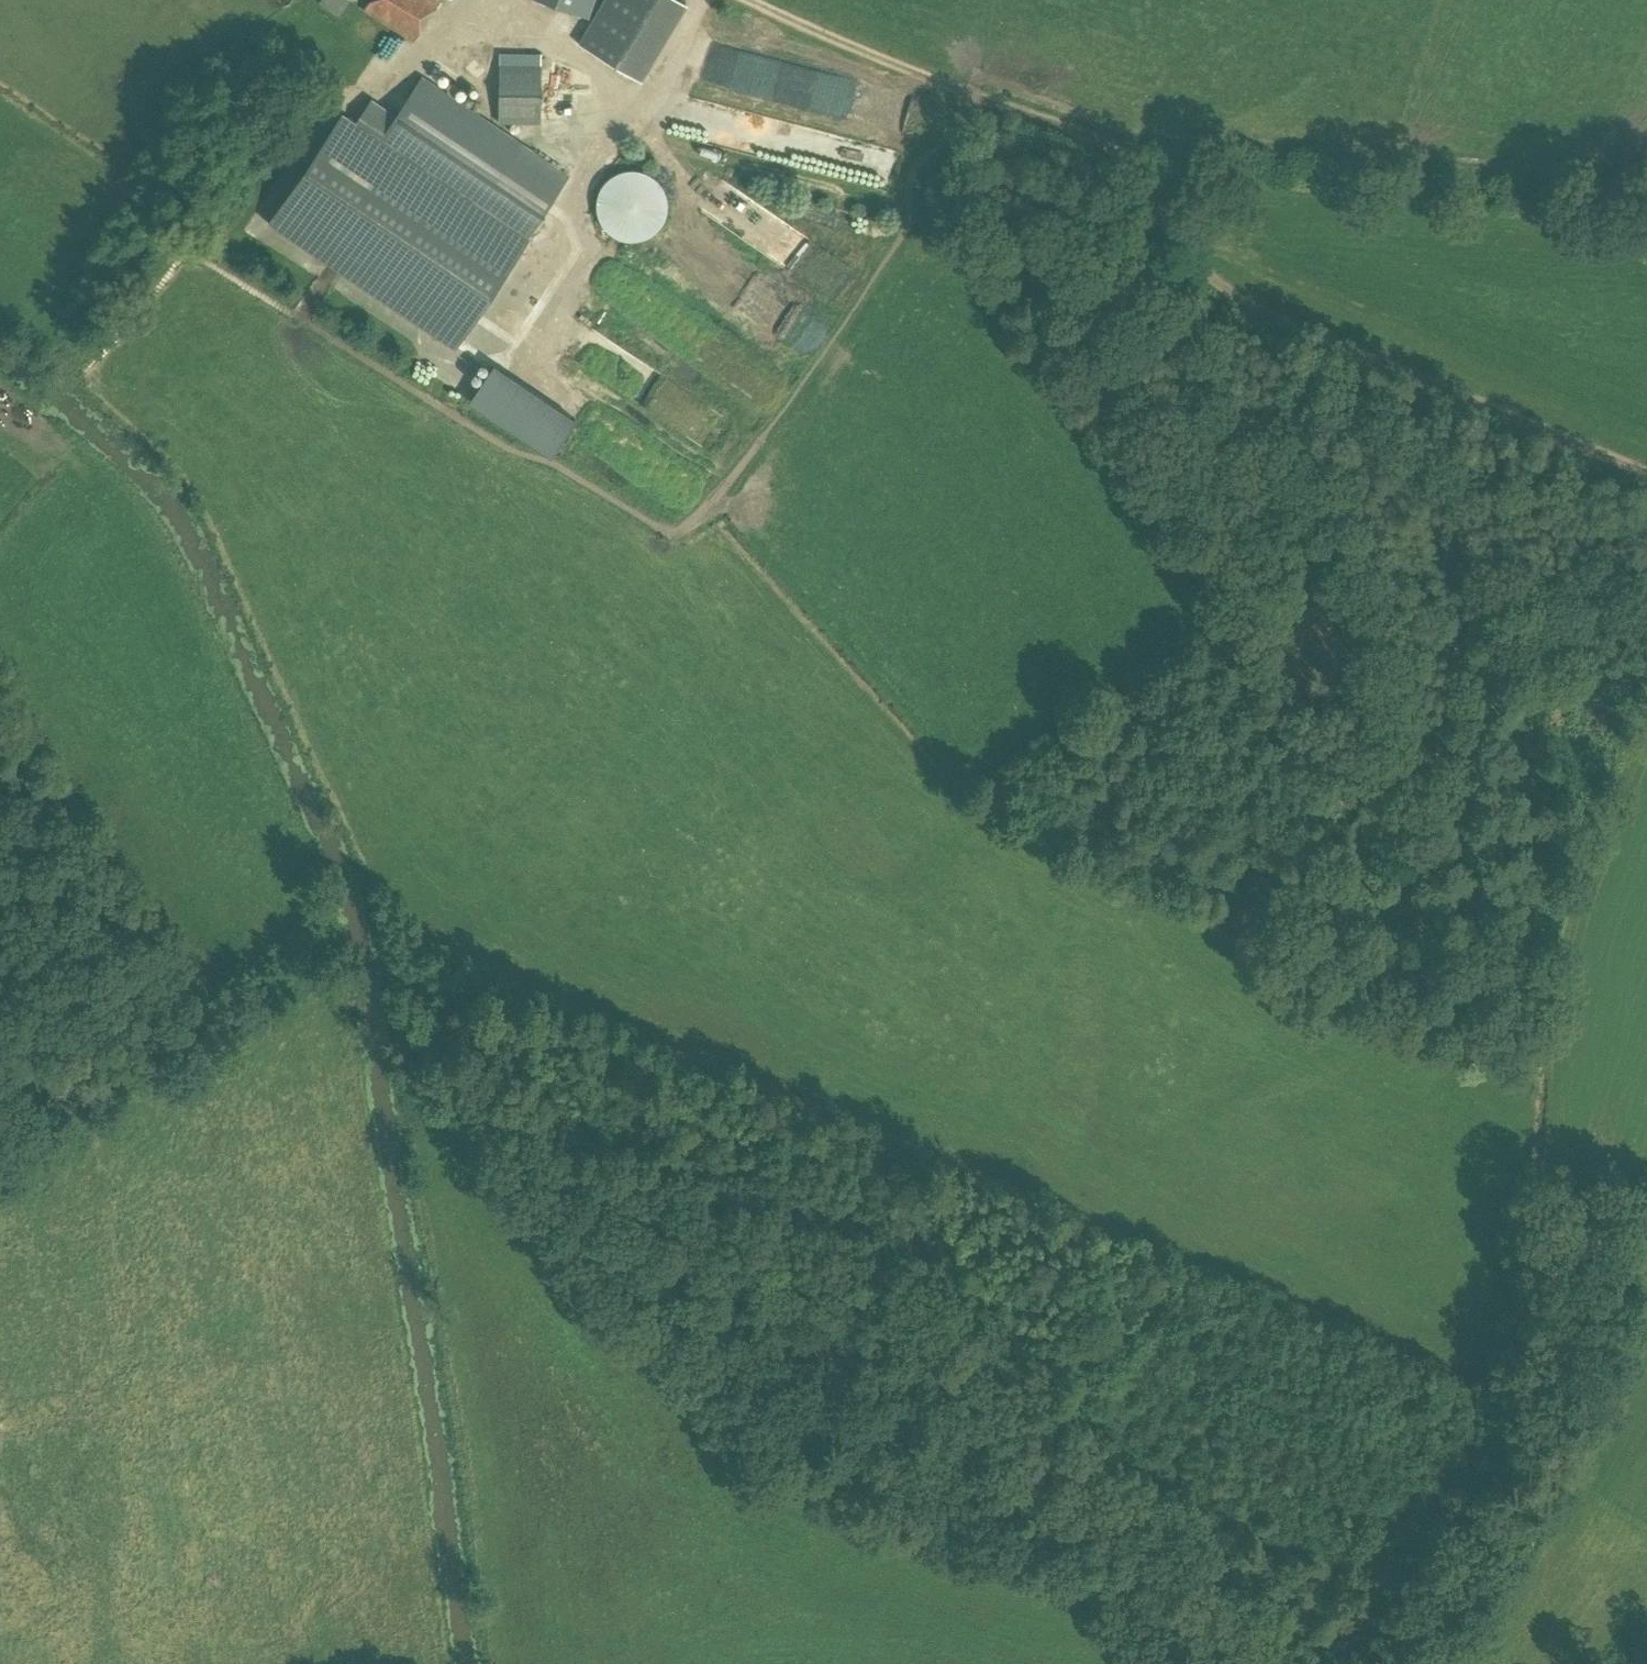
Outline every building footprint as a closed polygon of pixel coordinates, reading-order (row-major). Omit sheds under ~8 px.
[(438,0),(368,0),(362,11),(413,42),(438,0)] [(593,0),(541,0),(587,17),(593,0)] [(686,4),(680,0),(605,0),(579,44),(640,80),(686,4)] [(540,124),(541,65),(498,65),(498,124),(540,124)] [(568,175),(421,77),(396,115),(371,98),(355,122),(341,113),(267,223),(454,349),(529,238),(527,237),(568,175)] [(632,241),(637,241),(643,239),(648,237),(653,234),(657,231),(661,226),(664,221),(666,216),(667,211),(667,205),(667,200),(666,195),(663,189),(661,185),(657,181),(653,177),(648,174),(643,172),(637,171),(632,170),(626,171),(621,172),(616,174),(611,177),(607,181),(603,185),(600,190),(598,195),(597,200),(596,206),(597,211),(598,217),(600,222),(603,226),(606,231),(610,234),(615,237),(621,239),(626,241),(632,241)] [(481,383),(468,402),(551,458),(577,420),(507,373),(494,392),(481,383)]
